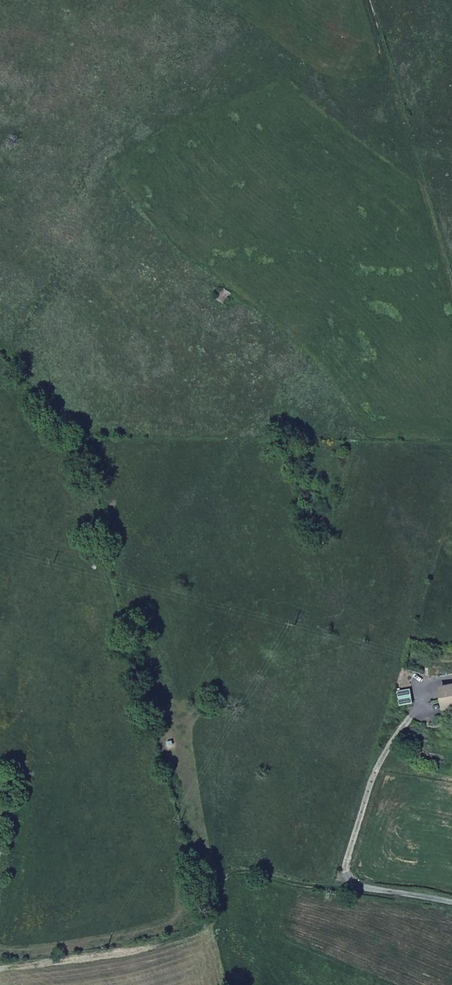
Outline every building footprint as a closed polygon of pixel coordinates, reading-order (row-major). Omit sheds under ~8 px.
[(226,280),(233,274),(223,262),(215,269),(226,280)] [(443,716),(451,715),(451,706),(448,706),(445,706),(443,716)]
